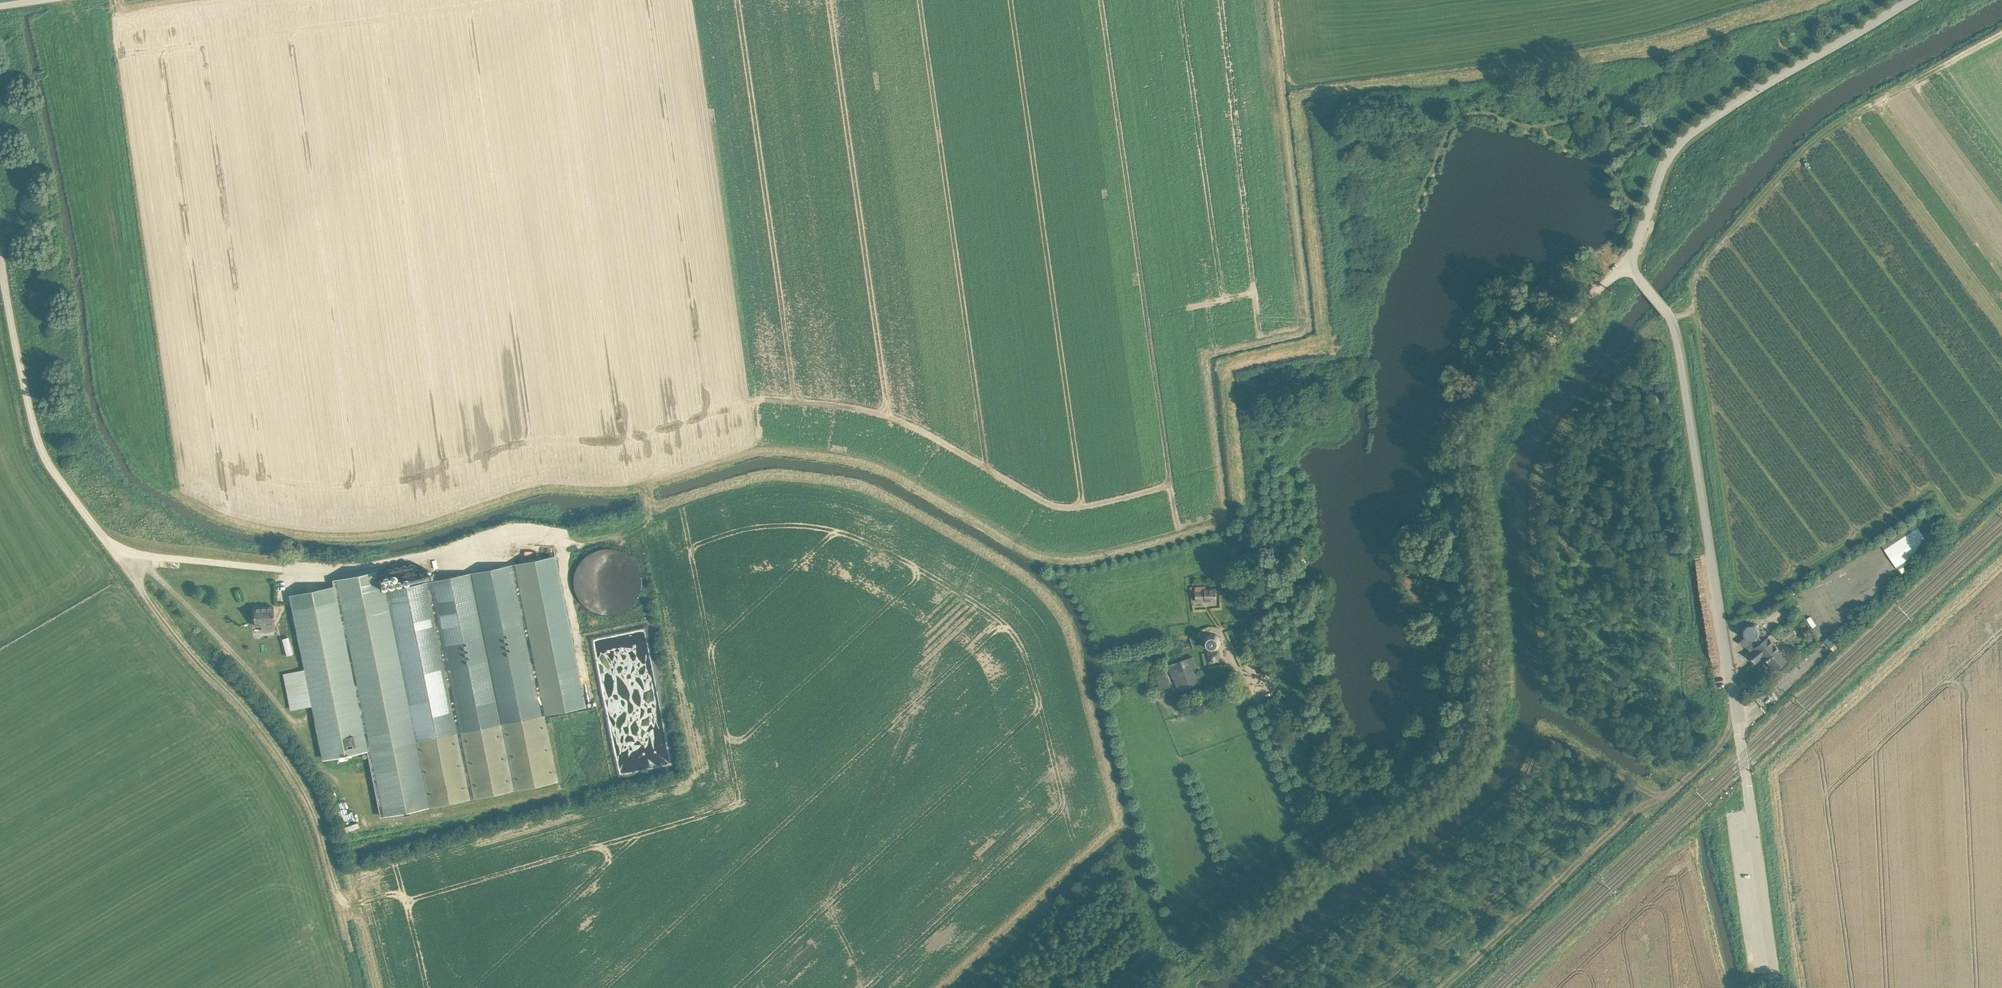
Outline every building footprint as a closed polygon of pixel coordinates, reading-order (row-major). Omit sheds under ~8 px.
[(1918,527),(1884,549),(1896,567),(1929,545),(1918,527)] [(586,704),(555,558),(386,592),(380,570),(331,579),(332,587),(290,593),(323,762),(367,752),(380,817),(559,781),(543,714),(586,704)] [(1216,599),(1215,589),(1206,590),(1206,586),(1194,587),(1196,601),(1216,599)] [(275,624),(274,616),(274,606),(254,607),(255,625),(262,625),(262,631),(269,631),(269,625),(275,624)] [(1749,622),(1747,623),(1746,623),(1744,624),(1743,625),(1742,627),(1741,628),(1741,630),(1741,632),(1741,633),(1741,635),(1742,637),(1743,638),(1738,642),(1740,644),(1744,647),(1747,647),(1751,652),(1748,655),(1754,663),(1763,656),(1775,670),(1788,659),(1768,636),(1767,636),(1762,630),(1760,629),(1760,628),(1759,627),(1758,625),(1757,624),(1755,623),(1754,623),(1752,622),(1750,622),(1749,622)] [(1217,634),(1214,633),(1212,633),(1211,633),(1209,633),(1208,634),(1206,635),(1205,636),(1204,637),(1204,639),(1203,640),(1203,642),(1203,643),(1204,645),(1204,646),(1205,647),(1206,649),(1208,649),(1209,650),(1210,650),(1210,651),(1207,651),(1209,663),(1221,662),(1219,650),(1216,650),(1217,649),(1218,649),(1219,647),(1220,646),(1221,645),(1221,643),(1221,642),(1221,640),(1221,639),(1220,637),(1219,636),(1218,635),(1217,634)] [(1201,683),(1194,663),(1192,656),(1169,664),(1179,691),(1201,683)] [(1164,696),(1174,693),(1166,671),(1156,675),(1164,696)] [(638,710),(636,702),(630,703),(631,712),(638,710)] [(665,958),(672,951),(669,948),(662,955),(665,958)]
